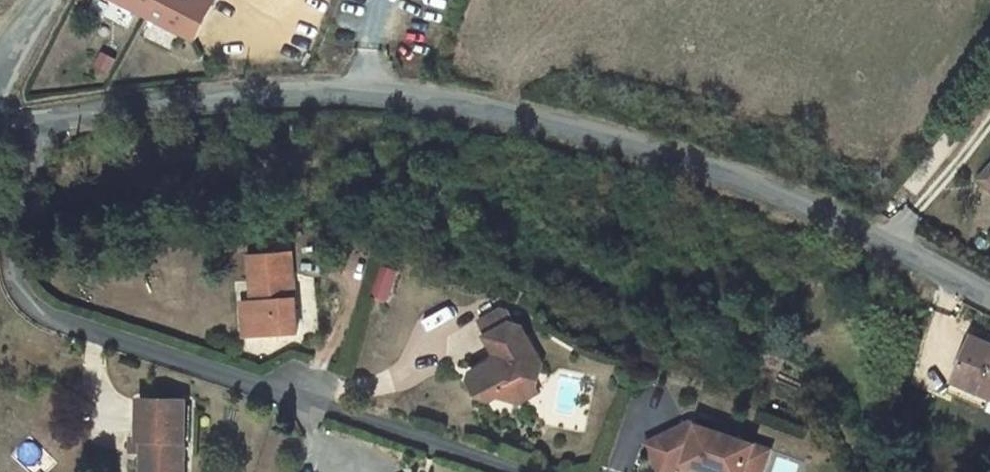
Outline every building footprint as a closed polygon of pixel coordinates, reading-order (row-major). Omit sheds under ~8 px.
[(176,29),(191,0),(120,0),(176,29)] [(176,29),(195,40),(214,4),(207,0),(191,0),(176,29)] [(979,178),(989,188),(989,166),(979,178)] [(250,256),(253,302),(255,336),(298,333),(293,253),(250,256)] [(384,267),(375,295),(389,300),(398,271),(384,267)] [(245,337),(255,336),(253,302),(242,302),(245,337)] [(479,321),(486,336),(512,323),(514,322),(508,310),(501,309),(479,321)] [(524,326),(512,323),(486,336),(495,354),(486,358),(489,363),(471,373),(469,380),(480,397),(491,401),(496,398),(505,393),(512,396),(513,396),(527,387),(531,378),(540,375),(544,362),(524,326)] [(989,397),(989,339),(988,343),(974,336),(955,382),(989,397)] [(539,393),(531,378),(527,387),(513,396),(519,404),(539,393)] [(955,382),(949,393),(989,411),(989,397),(955,382)] [(517,405),(519,404),(513,396),(512,396),(505,393),(496,398),(517,405)] [(186,401),(141,399),(140,439),(132,439),(132,451),(144,451),(143,471),(184,471),(186,401)] [(762,471),(764,471),(772,450),(692,423),(647,444),(651,453),(660,471),(671,471),(686,464),(708,471),(746,471),(748,467),(762,471)]
